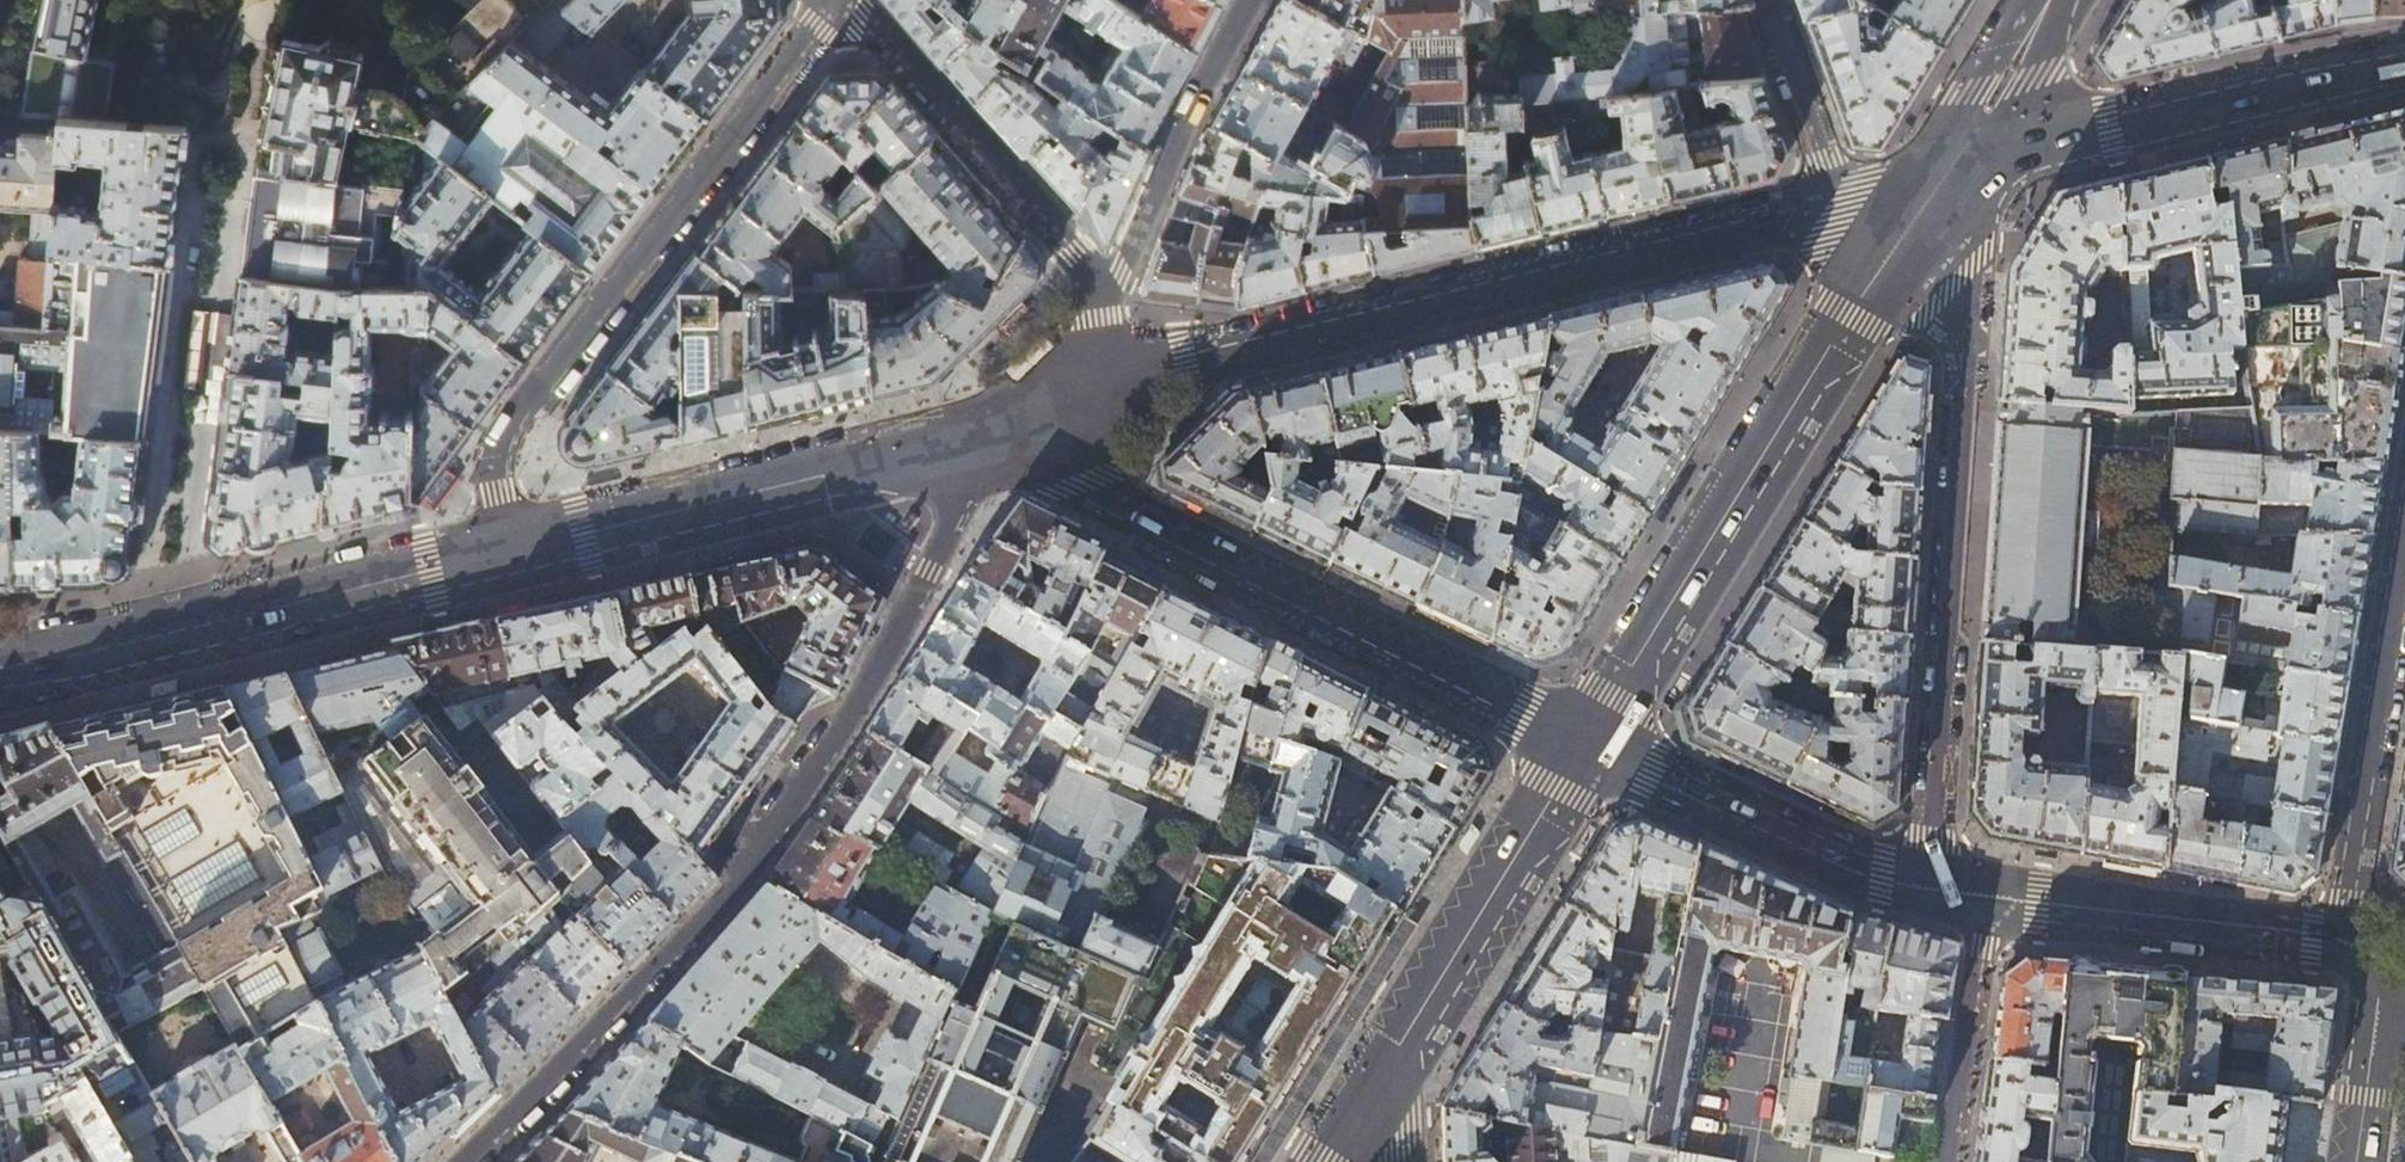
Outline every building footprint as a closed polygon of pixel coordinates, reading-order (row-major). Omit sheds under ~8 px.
[(18,41),(84,54),(95,0),(0,0),(0,37),(18,41)] [(421,63),(454,97),(490,62),(552,0),(484,0),(421,63)] [(578,17),(557,0),(552,0),(490,62),(653,186),(665,170),(676,156),(706,117),(707,115),(645,68),(640,69),(607,111),(539,57),(578,17)] [(578,17),(594,28),(622,0),(557,0),(578,17)] [(693,8),(645,68),(707,115),(745,65),(783,16),(782,0),(692,0),(693,8)] [(935,0),(889,0),(918,33),(921,37),(942,61),(973,29),(944,6),(935,0)] [(1022,0),(970,0),(969,1),(968,0),(948,0),(944,6),(973,29),(997,45),(1022,0)] [(1190,47),(1123,5),(1115,0),(1022,0),(997,45),(1028,67),(1054,85),(1107,121),(1135,141),(1141,144),(1161,104),(1168,91),(1190,47)] [(1123,5),(1190,47),(1191,47),(1205,23),(1219,0),(1126,0),(1123,5)] [(1306,0),(1278,0),(1278,1),(1256,40),(1243,64),(1307,100),(1335,48),(1346,53),(1344,57),(1345,60),(1352,64),(1368,36),(1367,35),(1344,22),(1306,0)] [(1344,22),(1351,12),(1371,23),(1377,0),(1306,0),(1344,22)] [(1371,23),(1367,35),(1368,36),(1390,48),(1398,54),(1409,35),(1463,33),(1463,15),(1462,0),(1377,0),(1371,23)] [(1463,15),(1493,10),(1492,0),(1462,0),(1463,15)] [(1570,8),(1605,5),(1614,13),(1618,53),(1611,62),(1575,65),(1574,53),(1551,55),(1551,68),(1544,69),(1543,56),(1519,58),(1522,134),(1529,132),(1580,120),(1580,118),(1608,115),(1607,109),(1606,93),(1650,90),(1642,11),(1641,0),(1569,0),(1570,8)] [(1642,11),(1738,4),(1755,3),(1754,0),(1641,0),(1642,11)] [(1805,15),(1849,0),(1800,0),(1805,15)] [(1870,0),(1849,0),(1805,15),(1826,74),(1847,134),(1850,140),(1880,143),(1882,139),(1914,88),(1942,41),(1882,3),(1878,9),(1885,15),(1879,25),(1865,21),(1865,8),(1870,0)] [(1882,3),(1942,41),(1963,8),(1967,0),(1876,0),(1882,3)] [(2091,50),(2109,74),(2160,62),(2246,41),(2277,33),(2269,0),(2202,0),(2200,1),(2184,6),(2181,2),(2184,0),(2122,0),(2091,50)] [(2277,33),(2282,32),(2295,29),(2304,27),(2332,20),(2331,0),(2269,0),(2277,33)] [(2332,20),(2353,17),(2372,15),(2371,0),(2331,0),(2332,20)] [(2372,15),(2396,14),(2404,14),(2404,0),(2371,0),(2372,15)] [(1755,3),(1738,4),(1743,18),(1755,4),(1755,3)] [(1738,4),(1642,11),(1650,90),(1674,85),(1694,81),(1701,80),(1763,75),(1747,30),(1743,18),(1738,4)] [(1028,67),(997,45),(973,29),(942,61),(952,74),(973,97),(994,74),(1007,89),(1028,67)] [(1464,63),(1463,33),(1409,35),(1398,54),(1390,48),(1346,128),(1363,139),(1372,162),(1365,182),(1376,193),(1378,212),(1363,213),(1363,226),(1384,225),(1402,224),(1470,222),(1466,105),(1465,84),(1464,63)] [(258,152),(254,173),(341,180),(365,52),(283,36),(273,83),(258,152)] [(109,59),(84,54),(18,41),(14,114),(20,114),(24,115),(59,117),(110,120),(113,60),(109,59)] [(1519,58),(1464,63),(1465,84),(1476,83),(1477,93),(1466,105),(1470,222),(1476,245),(1509,237),(1540,229),(1523,156),(1519,141),(1522,134),(1519,58)] [(142,80),(140,122),(187,126),(193,75),(128,62),(128,78),(142,80)] [(653,186),(490,62),(454,97),(414,135),(495,196),(499,200),(522,217),(534,226),(589,269),(621,228),(653,186)] [(1307,100),(1243,64),(1231,87),(1212,121),(1242,138),(1229,173),(1263,185),(1264,184),(1307,189),(1327,191),(1342,193),(1362,196),(1363,213),(1378,212),(1376,193),(1365,182),(1372,162),(1363,139),(1346,128),(1336,123),(1310,168),(1279,150),(1295,121),(1311,129),(1316,121),(1321,123),(1324,116),(1317,112),(1315,110),(1314,106),(1315,104),(1307,100)] [(1028,108),(1054,85),(1028,67),(1007,89),(994,74),(973,97),(992,120),(1022,154),(1026,149),(1048,127),(1028,108)] [(818,87),(797,114),(832,139),(837,133),(829,126),(834,119),(844,127),(888,85),(888,84),(876,71),(828,73),(818,87)] [(1763,75),(1701,80),(1702,88),(1704,97),(1720,93),(1728,98),(1732,116),(1730,116),(1728,116),(1726,117),(1724,118),(1722,119),(1720,120),(1719,122),(1718,123),(1717,125),(1732,183),(1761,176),(1774,173),(1788,146),(1776,111),(1763,75)] [(888,85),(844,127),(837,133),(832,139),(844,153),(853,162),(874,143),(881,151),(873,158),(872,157),(859,169),(875,187),(936,133),(913,108),(891,82),(888,85)] [(1100,128),(1107,121),(1054,85),(1028,108),(1048,127),(1087,163),(1094,144),(1089,139),(1100,128)] [(1674,85),(1650,90),(1656,152),(1668,198),(1697,191),(1732,183),(1717,125),(1716,122),(1683,130),(1674,85)] [(1656,152),(1650,90),(1606,93),(1607,109),(1618,108),(1621,141),(1588,150),(1604,214),(1613,212),(1646,204),(1668,198),(1656,152)] [(2286,141),(2286,194),(2280,203),(2281,211),(2283,226),(2291,225),(2290,215),(2333,204),(2344,209),(2342,222),(2284,236),(2284,237),(2284,240),(2287,265),(2234,268),(2237,298),(2291,295),(2291,283),(2376,281),(2378,274),(2404,280),(2404,112),(2314,134),(2286,141)] [(844,153),(832,139),(797,114),(745,183),(695,249),(726,273),(745,288),(780,288),(789,288),(791,289),(792,264),(773,249),(804,208),(840,233),(839,221),(875,187),(859,169),(858,168),(837,194),(828,187),(821,187),(824,184),(824,180),(844,153)] [(140,122),(110,120),(59,117),(57,134),(56,161),(76,162),(78,161),(78,159),(105,162),(99,211),(87,210),(88,207),(86,205),(53,201),(50,246),(170,261),(177,205),(187,126),(140,122)] [(1580,120),(1529,132),(1534,154),(1523,156),(1540,229),(1571,222),(1604,214),(1588,150),(1580,120)] [(1107,121),(1100,128),(1106,134),(1101,139),(1112,151),(1109,158),(1094,144),(1087,163),(1081,173),(1091,182),(1080,208),(1076,215),(1077,216),(1088,229),(1105,247),(1107,247),(1135,185),(1151,149),(1141,144),(1135,141),(1107,121)] [(1198,149),(1172,212),(1190,216),(1198,217),(1222,223),(1218,237),(1246,242),(1250,228),(1259,200),(1263,185),(1229,173),(1242,138),(1212,121),(1198,149)] [(1087,163),(1048,127),(1026,149),(1049,174),(1080,208),(1091,182),(1081,173),(1087,163)] [(56,161),(57,134),(20,132),(19,145),(0,143),(0,202),(34,204),(30,256),(19,255),(16,321),(43,323),(50,246),(53,201),(56,161)] [(936,133),(875,187),(839,221),(840,233),(845,275),(846,290),(864,290),(884,288),(905,287),(901,250),(923,229),(954,263),(954,271),(941,283),(983,301),(1024,233),(1024,232),(980,183),(967,168),(936,133)] [(414,136),(403,186),(382,286),(430,286),(524,356),(551,320),(589,269),(534,226),(483,291),(445,261),(495,196),(414,135),(414,136)] [(2244,151),(2205,160),(2208,191),(2228,188),(2228,207),(2234,268),(2287,265),(2284,240),(2269,242),(2270,258),(2267,259),(2267,255),(2265,253),(2264,252),(2262,252),(2260,252),(2257,215),(2265,214),(2267,226),(2275,225),(2277,237),(2284,237),(2284,236),(2283,226),(2281,211),(2280,203),(2286,194),(2286,141),(2244,151)] [(2153,173),(2118,182),(2122,271),(2149,270),(2153,260),(2180,254),(2183,267),(2184,269),(2185,269),(2187,270),(2195,269),(2199,313),(2184,321),(2152,321),(2150,322),(2148,323),(2146,326),(2145,328),(2145,330),(2147,352),(2127,353),(2130,399),(2233,395),(2231,368),(2243,368),(2237,298),(2234,268),(2228,207),(2212,211),(2208,191),(2205,160),(2153,173)] [(382,286),(403,186),(341,180),(254,173),(248,223),(241,272),(339,287),(382,286)] [(2122,271),(2118,182),(2082,190),(2055,197),(2033,233),(2009,273),(2008,288),(2007,292),(1999,403),(2131,413),(2130,399),(2127,353),(2127,349),(2116,349),(2112,354),(2111,368),(2102,374),(2078,372),(2082,320),(2092,321),(2094,303),(2083,302),(2084,291),(2088,289),(2101,270),(2109,269),(2113,272),(2122,271)] [(1296,255),(1307,189),(1264,184),(1263,185),(1259,200),(1275,202),(1273,218),(1268,217),(1263,234),(1255,235),(1250,228),(1246,242),(1238,268),(1235,290),(1238,302),(1266,295),(1304,286),(1296,255)] [(1327,191),(1307,189),(1296,255),(1304,286),(1340,277),(1374,269),(1363,226),(1363,213),(1362,196),(1342,193),(1342,218),(1330,219),(1330,213),(1323,213),(1327,191)] [(514,227),(522,217),(499,200),(492,209),(514,227)] [(1190,216),(1172,212),(1163,235),(1153,261),(1141,290),(1197,297),(1200,282),(1221,292),(1235,290),(1238,268),(1246,242),(1218,237),(1222,223),(1198,217),(1189,242),(1182,241),(1190,216)] [(1476,245),(1470,222),(1402,224),(1405,236),(1388,240),(1384,225),(1363,226),(1374,269),(1424,257),(1476,245)] [(884,288),(864,290),(871,391),(901,384),(934,376),(1018,294),(1041,271),(1042,254),(1033,244),(1024,233),(983,301),(941,283),(935,281),(929,285),(902,313),(885,314),(884,288)] [(170,261),(50,246),(43,323),(16,321),(0,320),(0,423),(10,424),(41,426),(52,426),(71,428),(83,428),(149,434),(159,352),(170,261)] [(726,273),(695,249),(638,324),(607,364),(654,401),(674,376),(681,380),(681,342),(670,342),(670,331),(672,329),(681,333),(681,286),(714,287),(726,273)] [(1790,290),(1772,265),(1651,295),(1551,319),(1528,444),(1649,518),(1661,498),(1697,440),(1766,328),(1790,290)] [(335,379),(336,361),(339,287),(241,272),(235,320),(230,368),(335,379)] [(815,274),(815,289),(824,289),(830,289),(846,290),(845,275),(815,274)] [(2237,298),(2243,368),(2250,407),(2261,466),(2314,464),(2324,464),(2384,462),(2391,419),(2404,332),(2404,280),(2378,274),(2376,281),(2291,283),(2291,295),(2237,298)] [(1238,302),(1235,290),(1221,292),(1200,282),(1197,297),(1228,301),(1238,302)] [(428,327),(430,286),(382,286),(339,287),(336,361),(370,363),(370,323),(401,324),(407,327),(422,327),(422,349),(428,348),(428,327)] [(430,286),(428,327),(451,344),(422,385),(473,422),(496,393),(524,356),(430,286)] [(745,288),(714,287),(681,286),(681,333),(681,342),(681,380),(681,403),(681,421),(681,430),(655,431),(654,444),(715,429),(747,421),(745,288)] [(780,336),(780,288),(745,288),(747,421),(850,396),(871,391),(864,290),(846,290),(830,289),(832,323),(831,327),(828,328),(808,333),(806,327),(798,329),(799,335),(784,339),(781,338),(780,336)] [(815,289),(791,289),(789,288),(789,299),(795,299),(795,307),(817,307),(817,298),(824,298),(824,289),(815,289)] [(1508,329),(1435,347),(1399,356),(1427,476),(1455,479),(1520,486),(1522,474),(1528,444),(1551,319),(1508,329)] [(418,348),(411,348),(412,359),(421,358),(421,349),(418,348)] [(1361,365),(1320,375),(1339,450),(1373,441),(1374,440),(1374,439),(1374,437),(1374,433),(1375,432),(1377,434),(1379,435),(1382,436),(1383,435),(1378,442),(1386,471),(1427,476),(1399,356),(1361,365)] [(1861,424),(1836,464),(1874,487),(1921,491),(1925,443),(1930,367),(1901,358),(1861,424)] [(411,492),(411,408),(406,408),(406,411),(399,410),(393,410),(388,411),(384,413),(381,413),(381,416),(370,416),(370,386),(374,381),(376,374),(375,367),(370,363),(336,361),(335,379),(334,412),(333,421),(332,443),(332,449),(330,480),(326,480),(320,514),(317,514),(318,525),(372,512),(409,503),(416,501),(416,498),(417,497),(411,492)] [(654,401),(607,364),(586,392),(569,414),(570,417),(565,422),(562,428),(560,435),(562,444),(565,449),(570,454),(577,458),(584,459),(591,458),(596,455),(597,457),(623,451),(654,444),(655,431),(681,430),(681,421),(668,411),(650,414),(648,410),(643,409),(640,404),(654,401)] [(335,379),(230,368),(219,450),(209,536),(222,548),(270,537),(318,525),(317,514),(320,514),(326,480),(330,480),(332,449),(297,457),(294,445),(296,435),(299,436),(301,424),(297,424),(300,408),(334,412),(335,379)] [(1344,467),(1339,450),(1320,375),(1302,379),(1246,392),(1261,433),(1267,458),(1318,464),(1336,466),(1344,467)] [(451,452),(473,422),(422,385),(412,378),(412,388),(411,408),(411,492),(417,497),(428,482),(451,452)] [(1233,395),(1217,411),(1159,468),(1160,475),(1162,485),(1209,507),(1255,529),(1272,492),(1267,458),(1261,433),(1246,392),(1233,395)] [(673,404),(668,411),(681,421),(681,403),(673,404)] [(2131,413),(1999,403),(1998,426),(1988,553),(1983,623),(1982,643),(2072,650),(2087,445),(2153,451),(2154,439),(2176,439),(2178,410),(2131,413)] [(2258,466),(2261,466),(2250,407),(2178,410),(2176,439),(2173,503),(2256,509),(2258,466)] [(321,442),(332,443),(333,421),(322,421),(321,442)] [(10,424),(0,423),(0,581),(13,581),(10,424)] [(42,466),(41,426),(10,424),(13,581),(66,580),(94,579),(120,572),(133,559),(140,501),(149,434),(83,428),(76,485),(69,485),(63,487),(59,490),(55,495),(45,486),(47,484),(48,474),(42,466)] [(70,440),(71,428),(52,426),(51,439),(70,440)] [(1649,518),(1528,444),(1522,474),(1570,504),(1571,512),(1562,527),(1620,564),(1645,524),(1649,518)] [(1306,487),(1318,464),(1312,463),(1267,458),(1272,492),(1255,529),(1284,543),(1329,565),(1363,495),(1367,487),(1375,470),(1344,467),(1336,466),(1335,478),(1328,492),(1326,486),(1318,488),(1320,494),(1306,487)] [(2261,466),(2258,466),(2256,509),(2255,534),(2297,535),(2372,537),(2377,505),(2384,462),(2324,464),(2322,478),(2312,477),(2314,464),(2261,466)] [(1919,526),(1921,491),(1874,487),(1836,464),(1822,487),(1801,522),(1844,549),(1859,525),(1861,527),(1862,528),(1863,528),(1865,528),(1867,528),(1865,556),(1916,560),(1919,526)] [(1363,495),(1329,565),(1374,586),(1416,607),(1440,557),(1443,543),(1390,518),(1400,494),(1448,517),(1455,479),(1427,476),(1386,471),(1375,470),(1367,487),(1378,492),(1374,500),(1363,495)] [(1520,486),(1455,479),(1448,517),(1476,522),(1470,555),(1503,573),(1510,539),(1512,531),(1497,528),(1500,516),(1514,519),(1518,500),(1520,488),(1520,486)] [(1536,497),(1520,488),(1518,500),(1544,516),(1547,510),(1533,502),(1536,497)] [(1007,522),(993,542),(1023,558),(1018,565),(1024,571),(1025,583),(1013,601),(1066,632),(1077,610),(1068,605),(1070,600),(1080,604),(1103,556),(1109,544),(1065,524),(1022,501),(1007,522)] [(2255,534),(2256,509),(2173,503),(2172,514),(2171,529),(2173,529),(2254,536),(2255,534)] [(2180,655),(2185,589),(2170,586),(2171,559),(2173,529),(2171,529),(2172,514),(2161,513),(2156,563),(2158,563),(2152,656),(2180,658),(2180,655)] [(1796,530),(1759,590),(1823,628),(1830,632),(1847,633),(1911,639),(1914,599),(1916,560),(1865,556),(1855,556),(1844,549),(1801,522),(1796,530)] [(1503,573),(1491,643),(1513,654),(1536,664),(1565,657),(1597,603),(1620,564),(1562,527),(1558,524),(1542,550),(1544,555),(1534,561),(1526,550),(1510,539),(1503,573)] [(2364,587),(2372,537),(2297,535),(2290,579),(2171,559),(2170,586),(2185,589),(2242,598),(2302,608),(2316,610),(2359,616),(2364,587)] [(971,570),(968,575),(1013,601),(1025,583),(1024,571),(1018,565),(1023,558),(993,542),(971,570)] [(1470,555),(1443,543),(1440,557),(1416,607),(1423,610),(1491,643),(1503,573),(1470,555)] [(799,554),(776,559),(785,597),(775,600),(779,611),(797,605),(811,619),(783,671),(821,689),(834,696),(860,647),(861,645),(884,601),(848,574),(836,566),(815,550),(799,554)] [(1077,610),(1066,632),(1062,639),(1088,655),(1053,711),(1082,730),(1088,719),(1166,587),(1136,572),(1105,557),(1103,556),(1080,604),(1077,610)] [(739,567),(690,578),(700,620),(745,675),(773,709),(783,673),(745,623),(779,611),(775,600),(785,597),(776,559),(739,567)] [(1088,655),(1062,639),(1066,632),(1013,601),(968,575),(948,606),(944,612),(919,651),(946,669),(936,685),(976,714),(967,728),(992,743),(989,748),(988,750),(988,751),(988,753),(989,754),(992,757),(984,771),(953,752),(939,775),(1028,831),(1058,772),(1067,755),(1082,730),(1053,711),(1088,655)] [(656,585),(614,594),(626,649),(641,666),(643,665),(686,631),(695,624),(700,620),(690,578),(656,585)] [(1226,618),(1166,587),(1088,719),(1126,735),(1132,724),(1136,726),(1162,682),(1211,710),(1198,754),(1200,755),(1197,765),(1230,780),(1236,759),(1269,639),(1226,618)] [(2238,624),(2242,598),(2185,589),(2180,655),(2222,661),(2231,663),(2235,640),(2238,624)] [(1819,633),(1823,628),(1759,590),(1755,596),(1725,645),(1789,684),(1799,689),(1808,695),(1814,680),(1798,670),(1804,668),(1816,675),(1824,649),(1826,643),(1810,634),(1813,630),(1819,633)] [(498,620),(514,691),(532,687),(544,699),(554,710),(569,725),(575,710),(623,675),(625,678),(641,666),(626,649),(614,594),(549,609),(498,620)] [(2302,608),(2242,598),(2238,624),(2293,633),(2290,650),(2286,672),(2349,682),(2353,657),(2353,656),(2359,616),(2316,610),(2314,620),(2303,618),(2303,615),(2300,614),(2302,608)] [(450,621),(451,630),(474,625),(471,616),(450,621)] [(441,633),(393,643),(433,693),(444,707),(465,702),(514,691),(498,620),(474,625),(451,630),(441,633)] [(745,675),(700,620),(695,624),(703,634),(694,641),(686,631),(643,665),(662,688),(697,661),(723,694),(745,675)] [(1909,670),(1911,639),(1847,633),(1847,651),(1840,658),(1828,658),(1831,650),(1824,649),(1816,675),(1814,680),(1808,695),(1818,696),(1819,683),(1832,684),(1831,697),(1906,703),(1909,670)] [(1273,641),(1269,639),(1236,759),(1270,772),(1278,741),(1302,656),(1273,641)] [(2290,650),(2235,640),(2231,663),(2286,672),(2290,650)] [(433,693),(393,643),(386,645),(382,645),(367,649),(372,656),(413,708),(433,693)] [(2095,652),(2072,650),(1982,643),(1978,693),(1969,814),(1979,826),(1988,838),(2047,849),(2067,852),(2080,855),(2086,786),(2087,769),(2041,765),(2037,759),(2032,759),(2028,764),(2025,764),(2025,761),(2025,760),(2024,759),(2022,757),(2021,756),(2023,736),(2033,737),(2034,737),(2036,737),(2037,736),(2039,734),(2041,732),(2041,731),(2041,728),(2045,686),(2078,689),(2077,699),(2078,701),(2079,702),(2081,704),(2092,704),(2092,695),(2095,652)] [(1775,688),(1789,684),(1725,645),(1706,675),(1684,711),(1693,740),(1721,753),(1738,761),(1787,785),(1829,696),(1818,696),(1808,695),(1799,689),(1788,707),(1772,699),(1769,692),(1775,688)] [(962,737),(967,728),(976,714),(936,685),(946,669),(919,651),(901,680),(868,732),(899,751),(923,710),(944,725),(962,737)] [(2152,656),(2095,652),(2092,695),(2139,699),(2136,746),(2134,777),(2108,777),(2105,790),(2086,786),(2080,855),(2097,858),(2131,864),(2165,871),(2171,789),(2176,719),(2178,682),(2180,658),(2152,656)] [(2222,661),(2180,655),(2180,658),(2178,682),(2191,684),(2188,720),(2339,745),(2343,720),(2349,682),(2286,672),(2282,692),(2278,692),(2277,698),(2281,699),(2278,717),(2266,715),(2262,722),(2244,719),(2244,722),(2237,720),(2241,694),(2218,690),(2222,661)] [(333,666),(287,677),(307,719),(340,785),(365,766),(423,720),(413,708),(372,656),(333,666)] [(1361,685),(1302,656),(1278,741),(1301,748),(1306,738),(1323,744),(1319,754),(1339,761),(1340,761),(1355,719),(1368,689),(1361,685)] [(662,688),(643,665),(641,666),(625,678),(623,675),(575,710),(569,725),(573,730),(581,721),(594,734),(585,742),(617,775),(639,798),(663,772),(615,724),(662,688)] [(783,671),(783,673),(773,709),(794,726),(803,714),(807,709),(821,689),(783,671)] [(745,675),(723,694),(731,703),(696,753),(749,790),(770,760),(794,726),(773,709),(745,675)] [(259,683),(226,691),(244,731),(252,746),(266,739),(291,727),(307,719),(287,677),(259,683)] [(514,691),(465,702),(478,719),(558,822),(617,775),(585,742),(573,730),(569,725),(554,710),(546,717),(545,716),(544,715),(542,715),(541,715),(539,716),(538,717),(531,709),(544,699),(532,687),(514,691)] [(834,696),(821,689),(807,709),(803,714),(834,696)] [(1421,715),(1368,689),(1355,719),(1340,761),(1370,780),(1376,770),(1393,779),(1386,789),(1388,791),(1456,831),(1473,803),(1491,774),(1483,747),(1421,715)] [(231,738),(244,731),(226,691),(141,712),(80,726),(53,733),(176,942),(288,880),(222,769),(231,738)] [(2139,699),(2092,695),(2092,704),(2089,741),(2136,746),(2139,699)] [(1902,755),(1906,703),(1831,697),(1829,696),(1787,785),(1818,800),(1825,803),(1872,826),(1898,811),(1900,785),(1902,755)] [(465,702),(444,707),(444,708),(461,730),(464,730),(478,719),(465,702)] [(475,907),(422,947),(423,950),(446,996),(511,943),(550,907),(561,898),(595,866),(569,834),(569,835),(536,860),(425,718),(423,720),(365,766),(475,907)] [(340,785),(307,719),(291,727),(306,757),(281,770),(266,739),(252,746),(287,818),(343,791),(340,785)] [(1126,735),(1088,719),(1082,730),(1067,755),(1151,794),(1218,824),(1230,780),(1197,765),(1126,735)] [(2339,745),(2188,720),(2176,719),(2171,789),(2244,802),(2327,816),(2332,785),(2339,745)] [(114,1033),(202,986),(176,942),(53,733),(48,724),(10,736),(0,739),(0,835),(32,891),(114,1033)] [(939,775),(962,737),(944,725),(916,761),(939,775)] [(287,818),(252,746),(244,731),(231,738),(222,769),(288,880),(311,867),(309,862),(287,818)] [(938,884),(943,887),(951,873),(945,868),(952,856),(897,822),(911,801),(985,847),(956,894),(992,914),(1028,831),(939,775),(916,761),(899,751),(868,732),(844,770),(812,821),(843,841),(847,834),(879,851),(938,884)] [(1319,754),(1301,748),(1278,741),(1270,772),(1252,844),(1248,861),(1333,873),(1403,916),(1410,905),(1456,831),(1388,791),(1367,825),(1355,818),(1338,845),(1321,835),(1339,761),(1319,754)] [(674,784),(663,772),(639,798),(657,816),(716,879),(717,878),(709,845),(729,818),(749,790),(696,753),(674,784)] [(1151,794),(1067,755),(1058,772),(1107,794),(1144,810),(1151,794)] [(365,766),(340,785),(343,791),(348,801),(357,817),(365,834),(383,869),(391,886),(422,947),(475,907),(365,766)] [(1045,937),(1107,794),(1058,772),(1028,831),(992,914),(994,915),(1014,924),(1045,937)] [(657,816),(639,798),(617,775),(558,822),(569,835),(569,834),(595,866),(611,852),(620,844),(607,828),(608,818),(623,806),(632,806),(648,823),(657,816)] [(2236,884),(2244,802),(2171,789),(2165,871),(2185,874),(2200,877),(2205,878),(2226,882),(2236,884)] [(1096,917),(1144,810),(1107,794),(1045,937),(1048,939),(1053,929),(1066,934),(1061,945),(1081,953),(1096,917)] [(345,823),(357,817),(348,801),(337,806),(345,823)] [(2327,816),(2244,802),(2236,884),(2263,889),(2293,895),(2318,876),(2322,851),(2327,816)] [(2401,803),(2393,849),(2390,872),(2404,887),(2404,803),(2401,803)] [(716,879),(657,816),(648,823),(639,830),(653,844),(650,847),(654,852),(645,861),(626,840),(620,844),(611,852),(673,920),(692,902),(716,879)] [(357,817),(345,823),(312,839),(320,856),(365,834),(357,817)] [(1568,901),(1565,906),(1611,933),(1613,933),(1614,920),(1619,921),(1629,923),(1631,924),(1637,894),(1662,899),(1688,903),(1700,845),(1666,830),(1636,817),(1635,820),(1613,827),(1592,862),(1584,874),(1568,901)] [(843,841),(812,821),(796,845),(793,849),(768,885),(834,924),(853,934),(867,911),(860,913),(846,904),(879,851),(847,834),(843,841)] [(365,834),(320,856),(309,862),(311,867),(325,896),(332,893),(358,881),(383,869),(365,834)] [(32,891),(0,835),(0,911),(32,891)] [(1214,838),(1210,856),(1248,861),(1252,844),(1214,838)] [(1136,913),(1167,927),(1198,857),(1166,843),(1136,913)] [(1773,878),(1700,845),(1688,903),(1659,1041),(1637,1146),(1671,1152),(1673,1152),(1673,1151),(1713,957),(1720,949),(1800,964),(1807,973),(1791,1074),(1793,1074),(1827,1080),(1830,1080),(1839,1023),(1844,994),(1848,968),(1840,967),(1849,912),(1773,878)] [(673,920),(611,852),(595,866),(561,898),(578,916),(624,967),(645,947),(673,920)] [(1248,861),(1120,1079),(1106,1102),(1111,1105),(1205,1161),(1252,1161),(1403,916),(1333,873),(1248,861)] [(325,896),(311,867),(288,880),(176,942),(202,986),(236,1045),(240,1051),(266,1036),(297,1017),(318,1005),(281,930),(311,917),(331,908),(325,896)] [(391,886),(383,869),(358,881),(366,896),(391,886)] [(885,928),(883,921),(867,911),(853,934),(956,995),(958,995),(970,966),(979,970),(987,953),(986,953),(978,949),(994,915),(992,914),(956,894),(943,887),(938,884),(912,927),(897,931),(896,935),(885,928)] [(819,941),(834,924),(768,885),(697,965),(649,1020),(683,1038),(682,1040),(683,1042),(710,1064),(722,1049),(819,941)] [(114,1033),(32,891),(0,911),(0,1161),(28,1161),(66,1141),(46,1109),(61,1100),(89,1084),(115,1127),(156,1103),(150,1094),(114,1033)] [(339,906),(332,893),(325,896),(331,908),(339,906)] [(1662,899),(1650,956),(1634,1037),(1659,1041),(1688,903),(1662,899)] [(1609,948),(1611,933),(1565,906),(1536,952),(1503,1004),(1535,1025),(1548,1026),(1569,1029),(1599,1033),(1606,979),(1592,978),(1593,969),(1598,958),(1608,965),(1609,948)] [(565,928),(550,907),(511,943),(576,1013),(596,994),(624,967),(578,916),(565,928)] [(1870,918),(1849,912),(1840,967),(1848,968),(1844,994),(1851,995),(1852,988),(1864,991),(1862,1008),(1878,1010),(1892,924),(1870,918)] [(311,917),(281,930),(318,1005),(346,1059),(398,1161),(420,1161),(450,1133),(495,1090),(446,996),(423,950),(349,987),(319,931),(318,931),(311,917)] [(1159,945),(1096,917),(1081,953),(1105,964),(1119,970),(1143,981),(1159,945)] [(1629,923),(1619,921),(1618,931),(1627,933),(1629,923)] [(956,995),(853,934),(834,924),(819,941),(867,978),(911,1006),(943,1026),(954,1001),(956,995)] [(1081,1020),(1119,1037),(1143,981),(1119,970),(1110,990),(1096,984),(1105,964),(1081,953),(1061,945),(1048,939),(1045,937),(1014,924),(974,1011),(954,1001),(943,1026),(899,1121),(883,1155),(880,1161),(1018,1161),(1081,1020)] [(1892,924),(1878,1010),(1876,1019),(1886,1020),(1888,1010),(1910,1014),(1902,1066),(1870,1060),(1866,1086),(1928,1096),(1933,1055),(1938,1019),(1944,1020),(1949,1020),(1953,988),(1959,944),(1924,934),(1892,924)] [(576,1013),(511,943),(446,996),(495,1090),(536,1052),(576,1013)] [(1650,956),(1609,948),(1608,965),(1606,979),(1599,1033),(1634,1037),(1650,956)] [(2060,1027),(2067,964),(2041,961),(2026,960),(2003,978),(1998,1016),(1992,1059),(2030,1064),(2056,1067),(2058,1049),(2045,1048),(2048,1026),(2060,1027)] [(2067,964),(2060,1027),(2058,1049),(2056,1067),(2054,1082),(2050,1122),(2050,1126),(2046,1161),(2093,1161),(2085,1153),(2087,1128),(2088,1128),(2089,1115),(2088,1115),(2093,1058),(2087,1057),(2089,1042),(2094,1036),(2109,1038),(2109,1043),(2112,1046),(2125,1047),(2129,1043),(2129,1040),(2135,1040),(2141,1046),(2140,1058),(2135,1062),(2131,1092),(2173,1096),(2183,975),(2117,968),(2067,964)] [(2250,981),(2183,975),(2173,1096),(2210,1098),(2212,1086),(2213,1086),(2217,1045),(2275,1052),(2284,985),(2250,981)] [(2217,1045),(2213,1086),(2266,1092),(2266,1095),(2287,1098),(2321,1103),(2330,1032),(2335,994),(2336,990),(2284,985),(2275,1052),(2217,1045)] [(1542,1036),(1548,1026),(1535,1025),(1503,1004),(1498,1014),(1442,1105),(1442,1110),(1555,1130),(1637,1146),(1659,1041),(1634,1037),(1599,1033),(1569,1029),(1566,1039),(1557,1038),(1556,1040),(1542,1036)] [(346,1059),(318,1005),(297,1017),(303,1027),(272,1046),(266,1036),(240,1051),(270,1102),(329,1068),(346,1059)] [(899,1121),(943,1026),(911,1006),(894,1039),(886,1035),(865,1075),(875,1081),(864,1104),(899,1121)] [(1876,1019),(1878,1010),(1862,1008),(1859,1025),(1839,1023),(1830,1080),(1864,1086),(1866,1086),(1870,1060),(1876,1019)] [(683,1042),(682,1040),(683,1038),(649,1020),(609,1066),(569,1111),(604,1126),(663,1150),(694,1161),(797,1161),(657,1104),(656,1095),(683,1042)] [(732,1054),(722,1049),(710,1064),(816,1117),(869,1147),(883,1155),(899,1121),(864,1104),(747,1042),(737,1063),(729,1059),(732,1054)] [(156,1103),(166,1121),(180,1143),(191,1161),(213,1161),(213,1158),(213,1155),(217,1150),(249,1130),(253,1129),(258,1129),(261,1130),(264,1133),(266,1132),(284,1161),(305,1161),(278,1117),(270,1102),(240,1051),(236,1045),(210,1059),(209,1057),(175,1077),(177,1079),(150,1094),(156,1103)] [(329,1068),(357,1122),(319,1144),(311,1130),(313,1124),(300,1104),(278,1117),(305,1161),(398,1161),(346,1059),(329,1068)] [(2030,1064),(1992,1059),(1982,1131),(1979,1149),(1977,1161),(2027,1161),(2016,1160),(2018,1153),(2020,1153),(2023,1151),(2025,1149),(2026,1148),(2027,1145),(2029,1131),(2029,1128),(2028,1127),(2028,1125),(2025,1122),(2022,1122),(2022,1118),(2050,1122),(2054,1082),(2028,1078),(2030,1064)] [(1820,1121),(1827,1080),(1793,1074),(1784,1137),(1825,1144),(1875,1152),(1893,1155),(1899,1117),(1932,1123),(1935,1098),(1928,1096),(1866,1086),(1864,1086),(1858,1127),(1820,1121)] [(61,1100),(84,1139),(98,1161),(131,1161),(134,1160),(115,1127),(89,1084),(61,1100)] [(2281,1143),(2287,1098),(2266,1095),(2266,1092),(2213,1086),(2212,1086),(2210,1098),(2173,1096),(2131,1092),(2124,1161),(2279,1161),(2281,1143)] [(71,1147),(84,1139),(61,1100),(46,1109),(66,1141),(67,1140),(71,1147)] [(166,1121),(156,1103),(115,1127),(134,1160),(136,1161),(159,1161),(142,1134),(166,1121)] [(1090,1140),(1125,1161),(1205,1161),(1111,1105),(1090,1140)] [(1555,1130),(1442,1110),(1445,1161),(1498,1161),(1497,1130),(1505,1130),(1507,1161),(1557,1161),(1555,1130)] [(604,1126),(569,1111),(523,1157),(518,1161),(587,1161),(597,1141),(604,1126)] [(866,1158),(866,1156),(866,1155),(869,1147),(816,1117),(805,1138),(807,1139),(806,1141),(807,1143),(808,1145),(809,1147),(810,1148),(803,1161),(866,1161),(866,1158)] [(2046,1161),(2050,1126),(2045,1125),(2044,1134),(2042,1135),(2040,1148),(2042,1152),(2041,1161),(2046,1161)] [(604,1126),(597,1141),(643,1161),(657,1161),(663,1150),(604,1126)] [(1637,1146),(1555,1130),(1557,1161),(1669,1161),(1671,1152),(1637,1146)] [(71,1147),(67,1140),(66,1141),(28,1161),(80,1161),(71,1147)] [(180,1143),(165,1151),(171,1161),(191,1161),(180,1143)] [(1825,1144),(1823,1161),(1874,1161),(1875,1152),(1825,1144)] [(663,1150),(657,1161),(694,1161),(663,1150)] [(1673,1151),(1673,1152),(1671,1152),(1669,1161),(1734,1161),(1734,1160),(1673,1151)]
